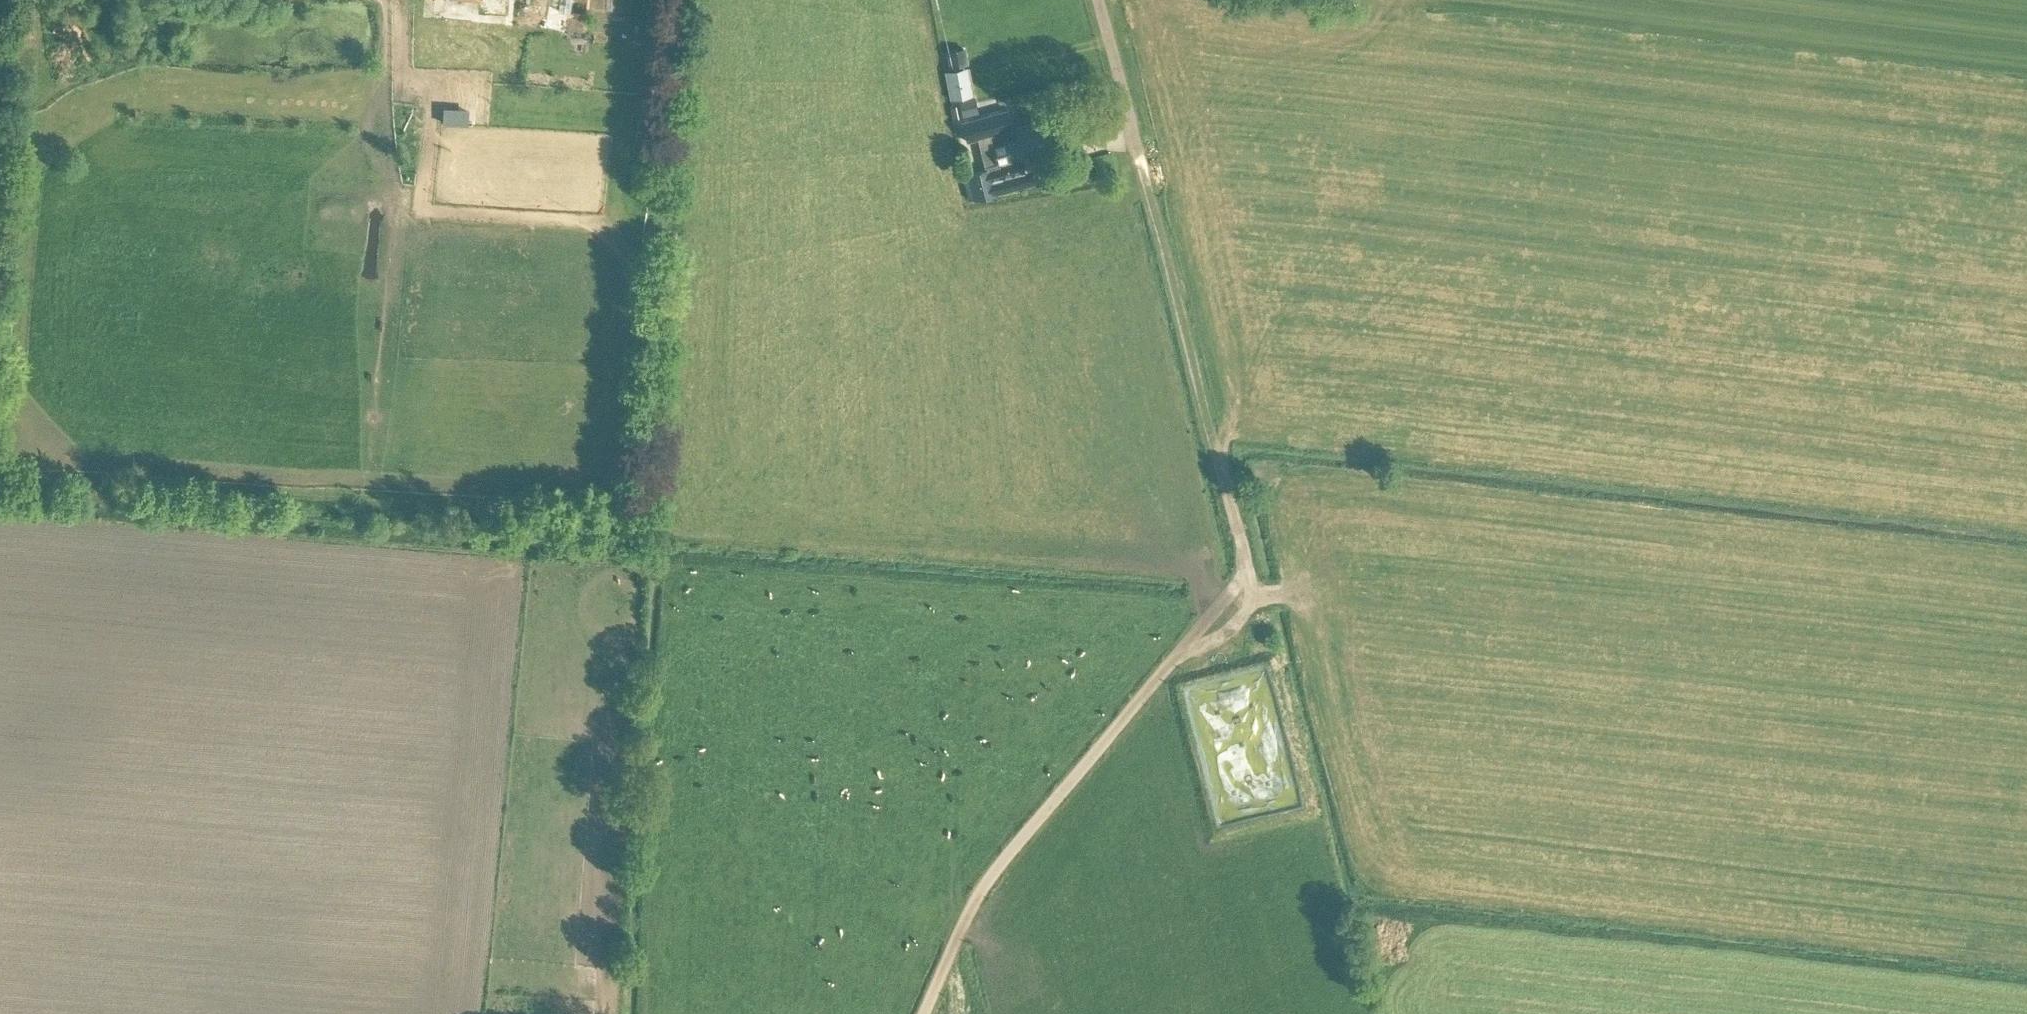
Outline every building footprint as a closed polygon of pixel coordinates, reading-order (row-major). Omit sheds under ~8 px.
[(595,24),(628,24),(628,0),(595,0),(595,24)] [(440,38),(505,40),(506,18),(441,17),(440,38)] [(491,41),(489,55),(503,56),(504,42),(491,41)] [(965,46),(947,49),(949,66),(968,63),(965,46)] [(957,99),(973,95),(967,66),(944,71),(949,99),(957,99)] [(962,115),(978,111),(974,95),(973,95),(957,99),(962,115)] [(985,168),(961,175),(968,199),(1014,186),(1011,175),(1024,171),(1021,159),(1025,158),(1024,154),(1044,149),(1037,121),(1015,127),(1017,134),(992,141),(990,135),(1013,129),(1007,108),(960,120),(966,141),(977,138),(985,168)]
